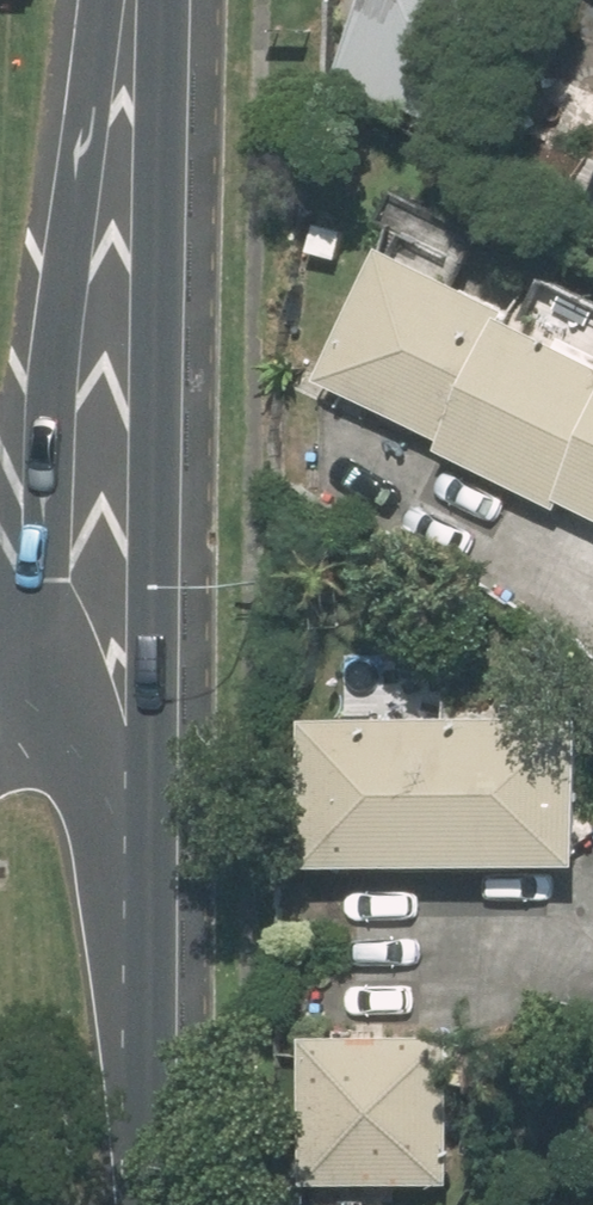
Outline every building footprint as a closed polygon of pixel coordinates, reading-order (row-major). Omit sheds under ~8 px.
[(336,64),(479,130),(541,0),(366,0),(336,64)] [(569,508),(575,494),(592,503),(592,327),(406,238),(338,382),(454,437),(447,450),(569,508)] [(357,716),(358,863),(592,861),(592,714),(357,716)] [(332,1011),(324,1184),(461,1189),(468,1016),(332,1011)]
